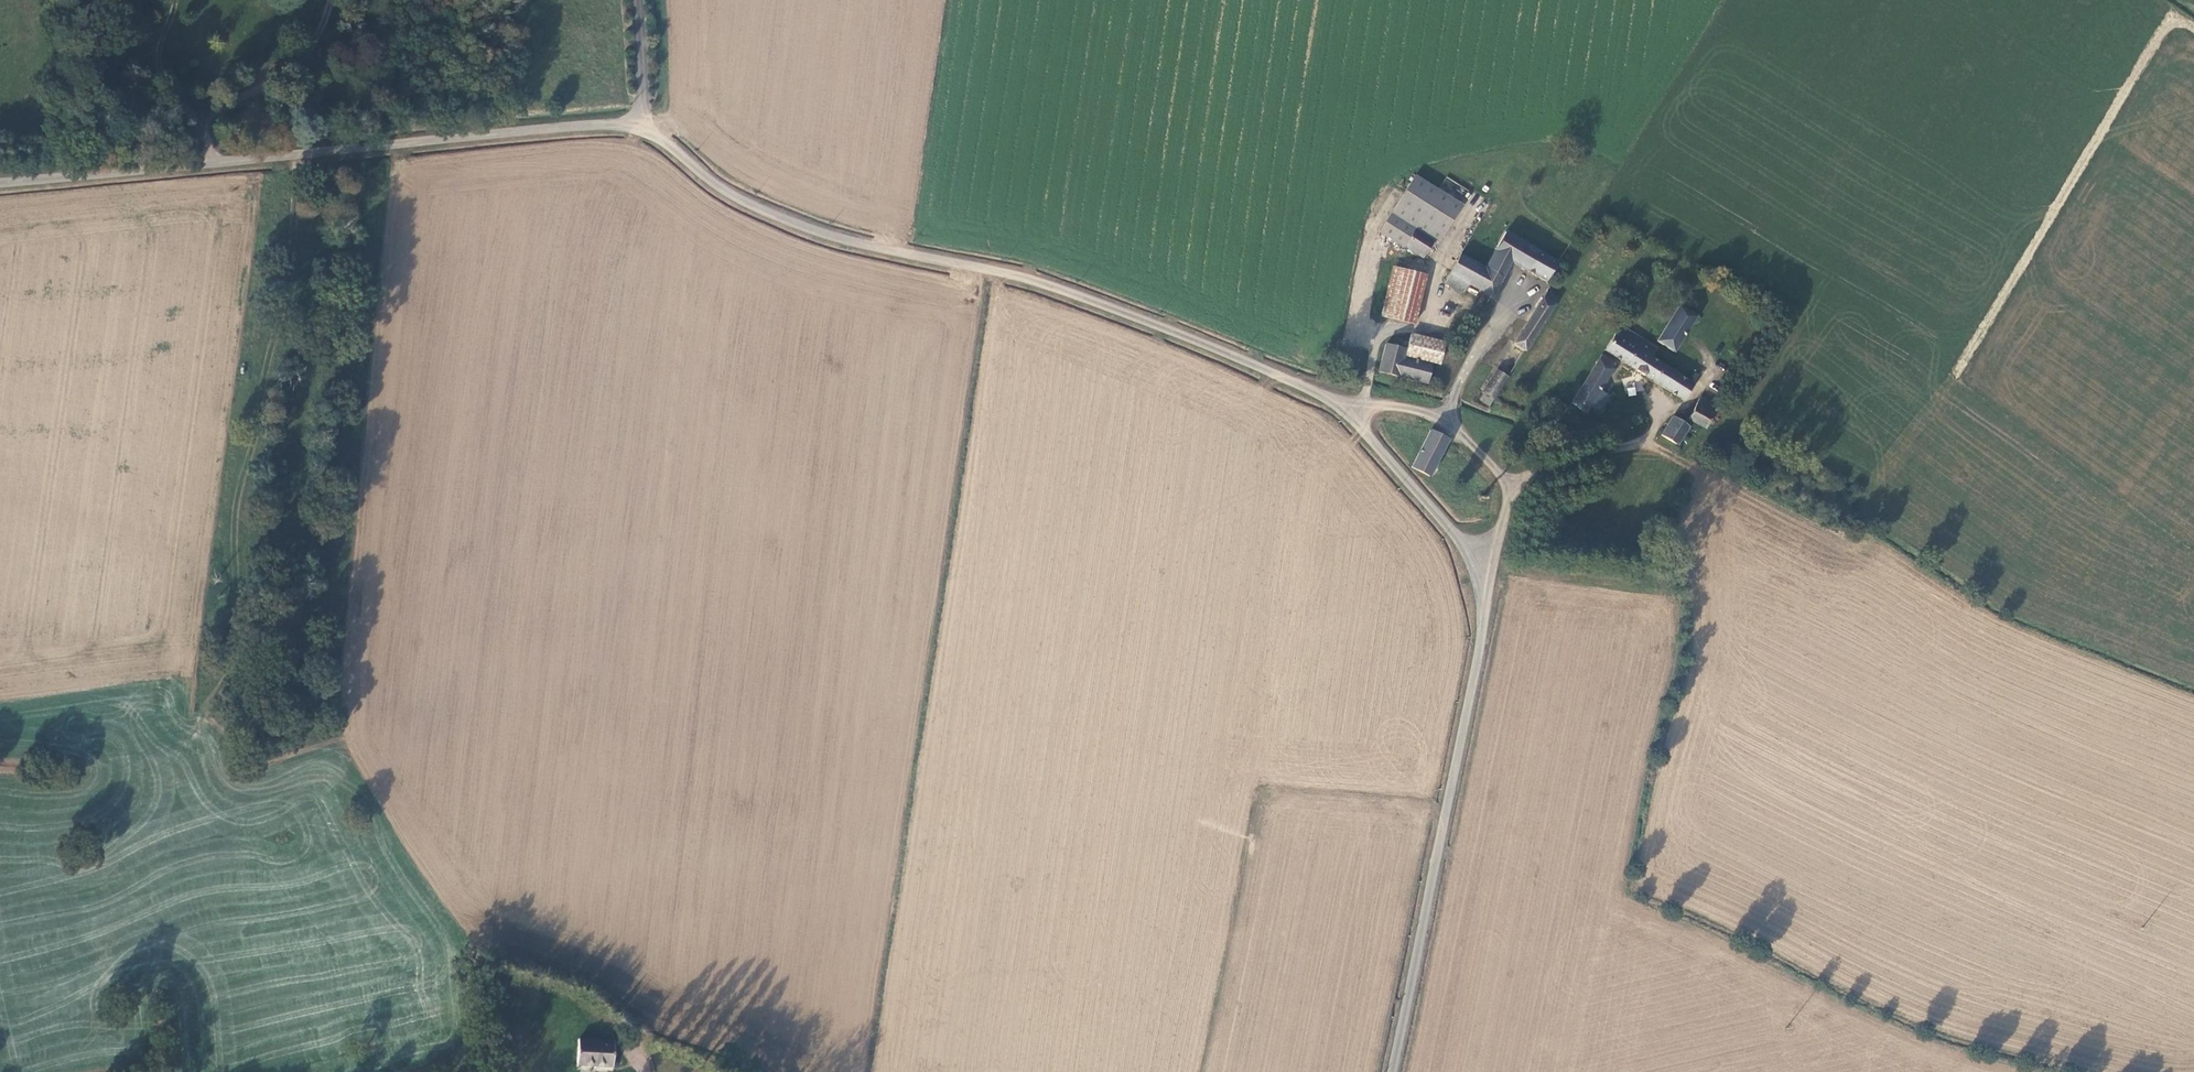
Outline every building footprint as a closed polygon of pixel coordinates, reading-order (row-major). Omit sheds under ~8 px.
[(1457,204),(1409,178),(1377,235),(1402,251),(1403,246),(1423,257),(1433,241),(1437,243),(1457,204)] [(1547,281),(1558,264),(1504,234),(1484,268),(1460,256),(1450,274),(1468,284),(1491,296),(1511,262),(1547,281)] [(1427,276),(1394,268),(1382,316),(1415,324),(1427,276)] [(1468,284),(1450,274),(1444,283),(1462,293),(1468,284)] [(1558,299),(1549,292),(1543,299),(1554,306),(1558,299)] [(1554,306),(1543,299),(1515,343),(1525,350),(1554,306)] [(1695,316),(1678,306),(1657,342),(1675,352),(1695,316)] [(1657,349),(1620,327),(1606,351),(1683,400),(1693,384),(1651,359),(1657,349)] [(1407,358),(1431,364),(1432,362),(1440,363),(1444,342),(1411,336),(1408,349),(1407,358)] [(1427,382),(1431,364),(1407,358),(1408,349),(1386,345),(1380,371),(1427,382)] [(1586,414),(1590,407),(1599,391),(1615,364),(1600,356),(1573,403),(1586,414)] [(1486,392),(1496,398),(1508,377),(1497,370),(1484,391),(1486,392)] [(1599,391),(1590,407),(1599,411),(1607,397),(1599,391)] [(1481,400),(1491,405),(1496,398),(1486,392),(1481,400)] [(1719,407),(1700,399),(1689,421),(1706,429),(1713,415),(1716,416),(1719,407)] [(1662,435),(1682,447),(1680,449),(1684,451),(1690,440),(1684,436),(1689,427),(1673,417),(1662,435)] [(1448,439),(1430,431),(1413,468),(1431,477),(1448,439)] [(613,1041),(578,1040),(577,1064),(613,1067),(613,1041)]
